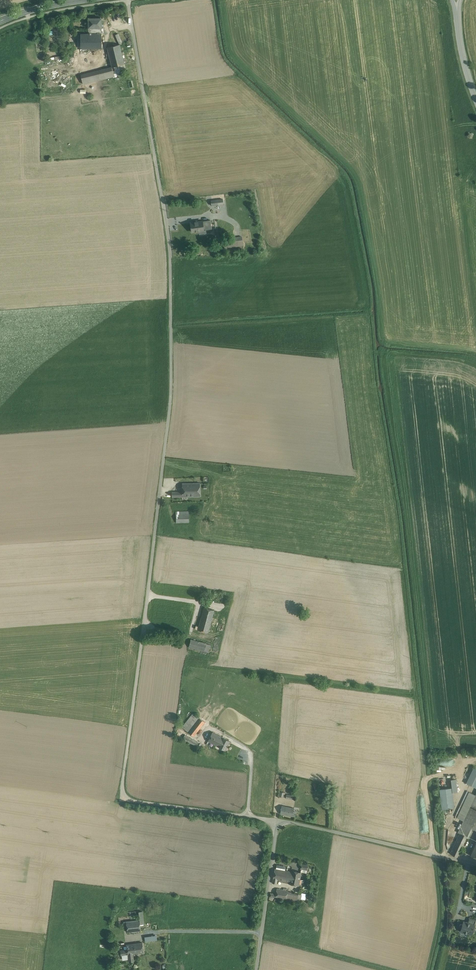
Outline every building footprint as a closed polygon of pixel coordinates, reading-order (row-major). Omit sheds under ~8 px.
[(100,18),(90,18),(89,17),(88,19),(89,20),(89,28),(90,28),(90,34),(101,34),(100,28),(102,28),(102,20),(102,19),(101,17),(100,18)] [(90,34),(81,34),(81,49),(102,48),(102,34),(101,34),(90,34)] [(120,44),(107,48),(112,67),(125,64),(120,44)] [(114,76),(112,67),(81,75),(83,84),(114,76)] [(204,221),(191,223),(191,227),(191,228),(192,232),(199,231),(199,233),(206,232),(206,230),(204,221)] [(242,237),(223,239),(224,248),(243,245),(242,237)] [(200,483),(182,483),(183,492),(183,497),(201,496),(200,483)] [(188,511),(176,512),(176,522),(189,522),(188,511)] [(204,607),(202,616),(212,619),(214,610),(204,607)] [(198,630),(209,632),(212,619),(202,616),(198,630)] [(191,639),(189,647),(208,652),(210,645),(191,639)] [(193,713),(182,727),(188,732),(193,727),(199,718),(193,713)] [(199,718),(193,727),(198,730),(205,722),(200,718),(199,718)] [(193,727),(189,732),(193,736),(198,730),(193,727)] [(218,746),(223,737),(212,732),(208,741),(218,746)] [(198,743),(185,735),(183,738),(196,746),(198,743)] [(223,737),(218,746),(225,750),(230,741),(223,737)] [(472,767),(464,782),(475,787),(475,769),(472,767)] [(449,788),(439,789),(442,809),(454,807),(452,791),(452,787),(449,788)] [(467,791),(455,816),(463,820),(475,794),(467,791)] [(458,832),(460,833),(467,836),(471,828),(474,821),(475,817),(475,807),(471,805),(458,832)] [(294,808),(282,806),(280,814),(292,816),(295,817),(296,812),(293,812),(294,808)] [(467,836),(460,833),(450,853),(457,857),(466,837),(467,836)] [(290,882),(292,871),(285,870),(283,870),(276,868),(275,868),(273,879),(277,880),(290,882)] [(292,871),(290,882),(289,883),(298,885),(298,884),(299,879),(301,872),(292,871)] [(288,891),(277,888),(276,894),(275,898),(286,900),(288,891)] [(298,894),(291,893),(290,901),(297,902),(298,894)] [(140,920),(126,921),(127,927),(127,932),(132,931),(132,932),(141,931),(140,924),(140,920)] [(469,923),(463,921),(462,924),(461,924),(460,924),(459,926),(460,928),(461,928),(460,931),(471,934),(472,931),(473,932),(475,931),(475,929),(474,928),(474,925),(469,923)] [(142,942),(126,944),(127,949),(121,950),(121,955),(128,954),(129,962),(134,961),(133,953),(143,952),(142,942)]
